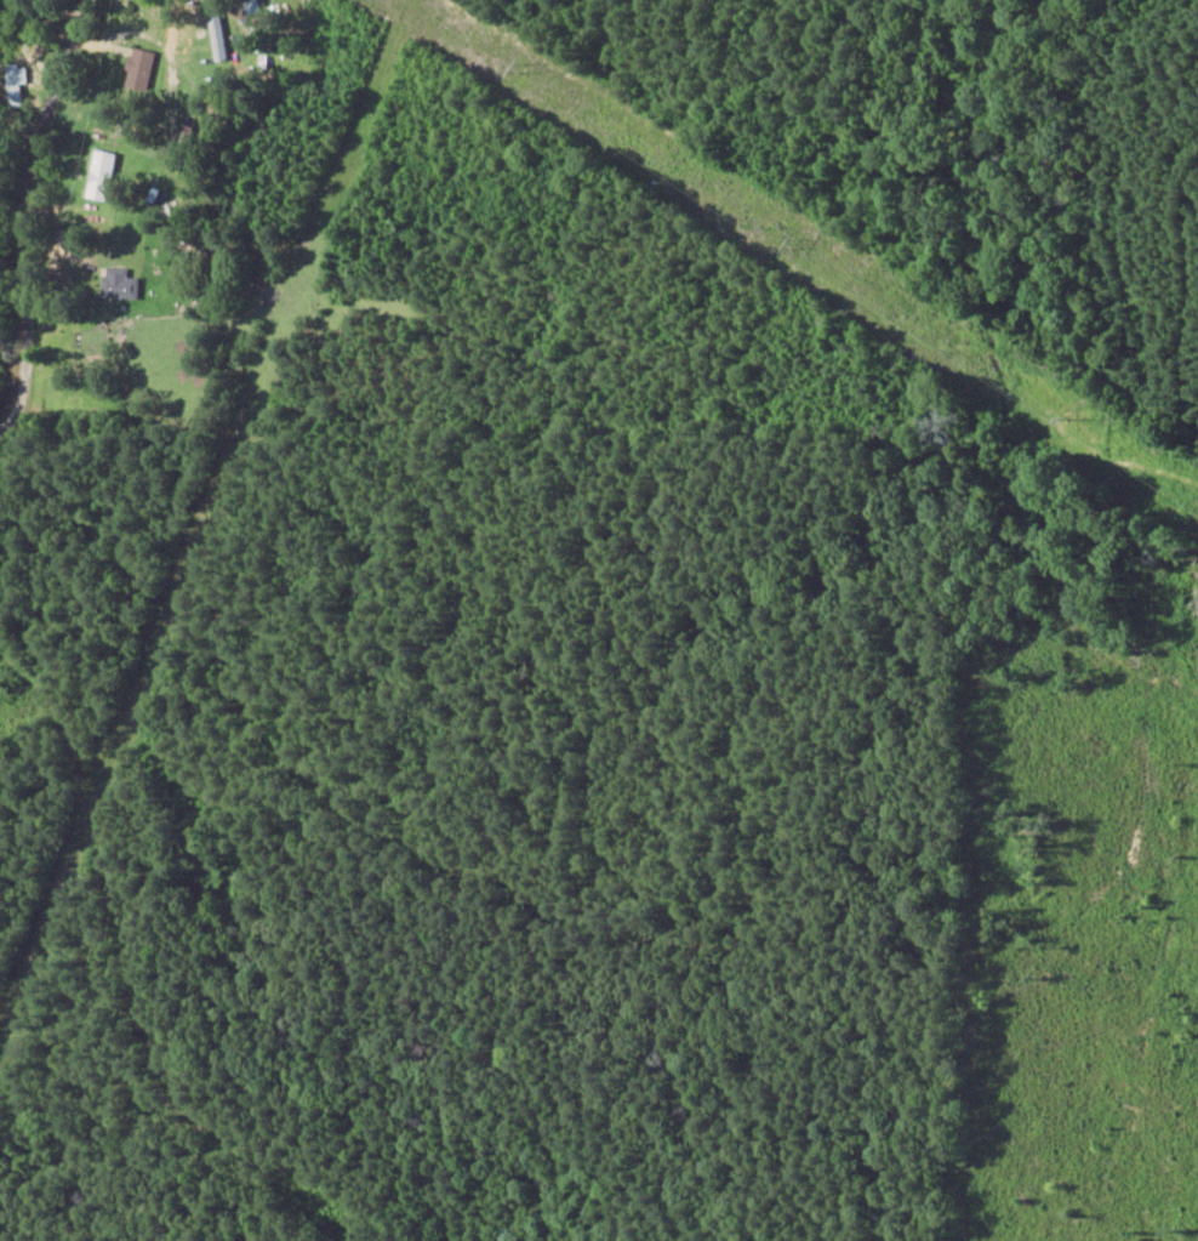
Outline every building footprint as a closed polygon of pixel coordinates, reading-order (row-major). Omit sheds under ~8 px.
[(124,80),(147,84),(151,51),(129,48),(124,80)] [(84,198),(106,202),(115,154),(93,150),(84,198)] [(136,299),(137,278),(126,277),(126,268),(102,267),(101,298),(136,299)]
